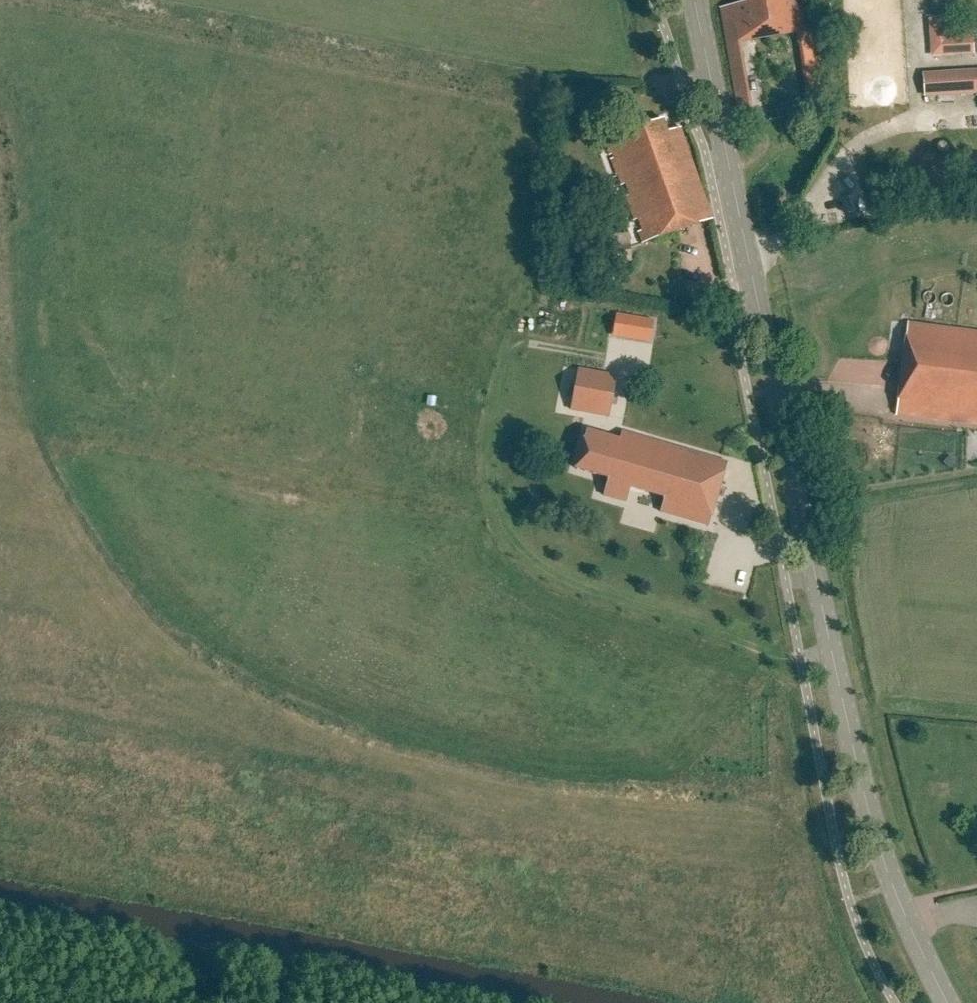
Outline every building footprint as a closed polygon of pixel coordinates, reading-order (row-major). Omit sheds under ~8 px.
[(744,9),(735,10),(741,43),(807,32),(801,0),(742,0),(744,9)] [(928,56),(973,54),(972,35),(947,36),(946,17),(926,18),(928,56)] [(924,96),(975,93),(975,98),(976,98),(976,74),(923,77),(924,96)] [(664,120),(605,141),(617,175),(620,174),(644,242),(713,218),(682,128),(669,133),(664,120)] [(908,327),(896,420),(976,430),(976,336),(908,327)] [(581,374),(574,413),(608,419),(615,380),(581,374)] [(587,431),(576,470),(609,479),(604,496),(625,503),(630,488),(665,498),(660,513),(709,527),(728,464),(622,433),(620,441),(587,431)]
